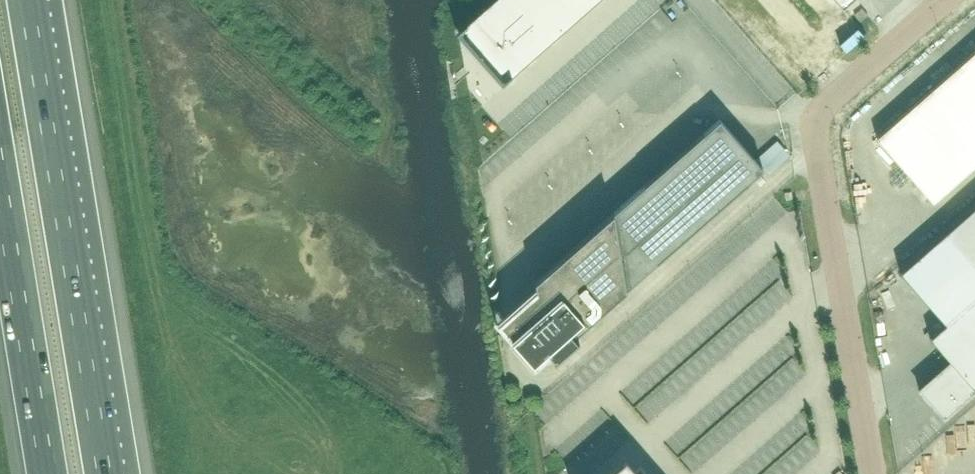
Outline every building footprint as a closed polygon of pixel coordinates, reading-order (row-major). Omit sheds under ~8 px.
[(457,30),(503,82),(598,0),(492,0),(457,30)] [(785,59),(852,0),(733,0),(785,59)] [(875,136),(933,202),(974,165),(974,48),(875,136)] [(763,169),(719,119),(534,281),(536,295),(527,297),(498,323),(532,363),(546,352),(554,360),(578,339),(575,334),(763,169)] [(944,233),(974,269),(974,206),(944,233)] [(725,246),(738,262),(750,252),(738,236),(725,246)] [(929,338),(950,362),(918,390),(943,418),(974,390),(973,388),(974,387),(974,297),(929,338)] [(607,473),(640,473),(626,457),(607,473)]
